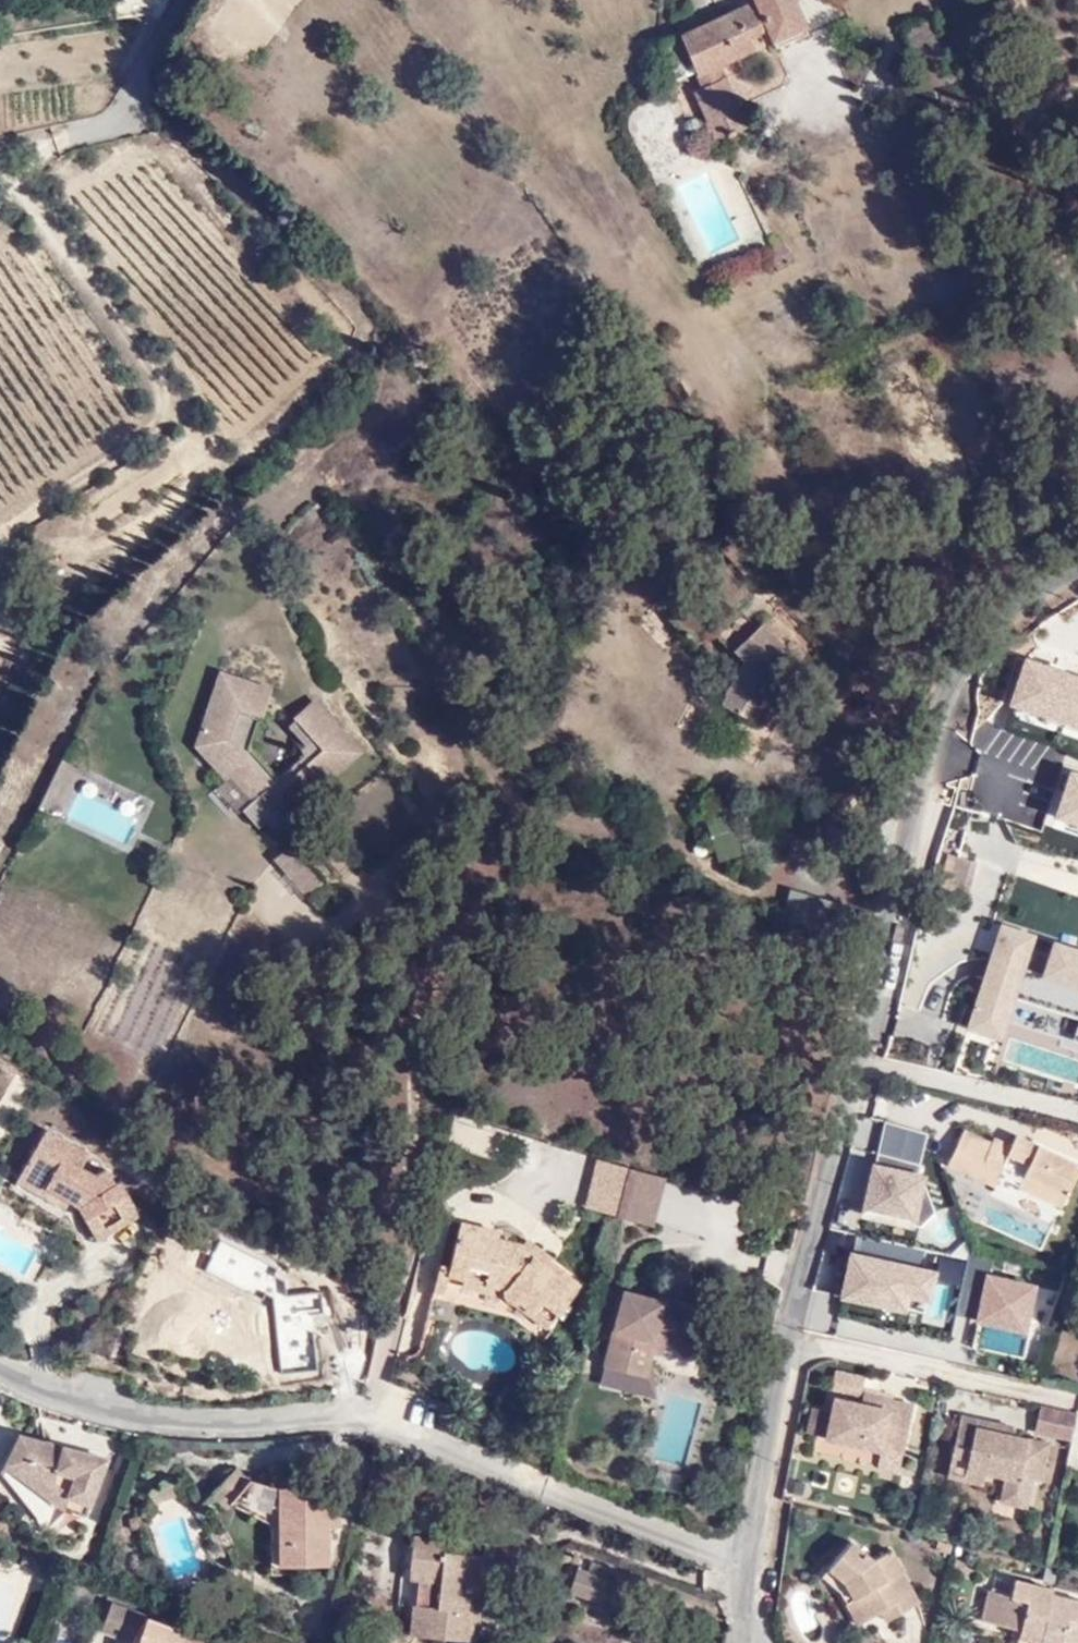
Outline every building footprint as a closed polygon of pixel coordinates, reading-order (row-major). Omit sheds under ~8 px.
[(806,26),(794,0),(749,0),(652,43),(668,82),(693,72),(700,85),(691,89),(706,122),(701,125),(708,141),(749,122),(728,76),(720,79),(714,67),(759,46),(755,35),(772,28),(777,38),(806,26)] [(806,26),(777,38),(781,47),(810,34),(806,26)] [(796,265),(783,237),(770,245),(774,253),(767,257),(777,275),(796,265)] [(733,549),(750,567),(761,557),(733,549)] [(727,653),(732,648),(755,628),(736,606),(708,632),(727,653)] [(759,625),(755,628),(732,648),(743,661),(720,706),(754,723),(771,693),(790,658),(759,625)] [(1077,729),(1077,676),(1023,657),(1006,704),(1077,729)] [(199,740),(227,771),(228,771),(230,768),(253,793),(241,804),(257,822),(265,815),(277,829),(295,812),(283,799),(291,791),(295,796),(347,749),(343,744),(348,739),(331,721),(323,728),(302,705),(285,720),(293,729),(288,733),(301,748),(274,773),(246,742),(263,690),(258,689),(259,684),(235,677),(223,717),(207,712),(199,740)] [(771,693),(754,723),(772,733),(788,702),(771,693)] [(310,698),(302,705),(323,728),(331,721),(310,698)] [(352,744),(348,739),(343,744),(347,749),(352,744)] [(228,771),(227,771),(219,779),(241,804),(253,793),(230,768),(228,771)] [(1071,773),(1056,816),(1077,824),(1077,775),(1071,773)] [(298,832),(274,854),(307,889),(332,867),(298,832)] [(965,857),(960,877),(981,881),(985,864),(965,857)] [(957,890),(978,895),(981,881),(960,877),(957,890)] [(1002,1040),(1036,935),(1002,924),(968,1028),(1002,1040)] [(1054,939),(1039,979),(1077,992),(1077,947),(1054,939)] [(52,1125),(28,1164),(79,1194),(87,1202),(99,1234),(139,1214),(124,1179),(117,1180),(111,1167),(96,1176),(84,1167),(93,1148),(52,1125)] [(916,1227),(927,1178),(918,1176),(927,1134),(884,1125),(864,1216),(916,1227)] [(975,1135),(960,1164),(1006,1187),(1009,1179),(1068,1205),(1077,1183),(1077,1159),(1026,1137),(1022,1147),(1003,1139),(1000,1146),(975,1135)] [(79,1194),(28,1164),(23,1173),(73,1203),(79,1194)] [(586,1214),(618,1223),(630,1177),(597,1169),(586,1214)] [(651,1231),(663,1188),(630,1177),(618,1223),(651,1231)] [(718,1235),(726,1197),(664,1183),(656,1222),(718,1235)] [(502,1235),(503,1225),(465,1217),(457,1257),(444,1255),(436,1293),(513,1310),(542,1302),(560,1316),(584,1286),(524,1240),(502,1235)] [(930,1268),(851,1252),(841,1302),(920,1318),(930,1268)] [(183,1301),(217,1311),(215,1317),(238,1324),(241,1312),(274,1321),(270,1343),(307,1354),(325,1292),(250,1270),(246,1281),(194,1265),(183,1301)] [(1040,1288),(989,1276),(979,1318),(1031,1330),(1040,1288)] [(644,1305),(647,1290),(628,1286),(624,1301),(644,1305)] [(802,1326),(831,1332),(839,1295),(810,1289),(802,1326)] [(704,1352),(715,1303),(647,1290),(644,1305),(624,1301),(613,1354),(657,1364),(660,1350),(673,1353),(674,1345),(704,1352)] [(217,1311),(183,1301),(180,1313),(213,1324),(215,1317),(217,1311)] [(238,1324),(236,1333),(270,1343),(274,1321),(241,1312),(238,1324)] [(657,1364),(613,1354),(609,1371),(653,1381),(657,1364)] [(859,1397),(864,1376),(835,1370),(830,1390),(859,1397)] [(821,1440),(820,1442),(876,1452),(877,1444),(898,1448),(908,1405),(884,1400),(883,1411),(829,1399),(826,1414),(808,1410),(802,1436),(821,1440)] [(1076,1411),(1040,1403),(1034,1430),(1071,1438),(1076,1411)] [(957,1415),(948,1459),(964,1463),(964,1469),(982,1472),(1003,1477),(999,1499),(1026,1504),(1031,1478),(1038,1479),(1047,1441),(973,1426),(974,1418),(957,1415)] [(16,1431),(0,1461),(0,1477),(42,1529),(59,1512),(86,1519),(106,1461),(16,1431)] [(964,1463),(948,1459),(944,1477),(979,1485),(982,1472),(964,1469),(964,1463)] [(225,1510),(230,1506),(251,1480),(234,1468),(209,1496),(225,1510)] [(270,1531),(270,1571),(280,1571),(279,1494),(276,1494),(251,1480),(230,1506),(270,1531)] [(279,1494),(280,1571),(324,1572),(325,1492),(279,1494)] [(399,1545),(399,1551),(493,1585),(493,1578),(516,1578),(516,1545),(480,1544),(479,1559),(443,1558),(443,1540),(408,1538),(409,1545),(399,1545)] [(869,1563),(850,1546),(826,1572),(844,1589),(864,1624),(878,1616),(883,1624),(917,1606),(889,1554),(869,1563)] [(478,1587),(493,1585),(399,1551),(397,1607),(405,1608),(404,1642),(476,1642),(478,1587)] [(38,1577),(0,1562),(0,1642),(11,1642),(38,1577)] [(587,1564),(584,1576),(605,1583),(608,1571),(587,1564)] [(609,1584),(605,1583),(584,1576),(574,1573),(568,1595),(602,1606),(609,1584)] [(1049,1591),(1009,1583),(1006,1597),(984,1592),(977,1624),(1015,1632),(1013,1642),(1035,1642),(1047,1598),(1049,1591)] [(1047,1598),(1035,1642),(1077,1642),(1077,1606),(1047,1598)] [(123,1612),(115,1630),(145,1642),(194,1642),(123,1612)]
